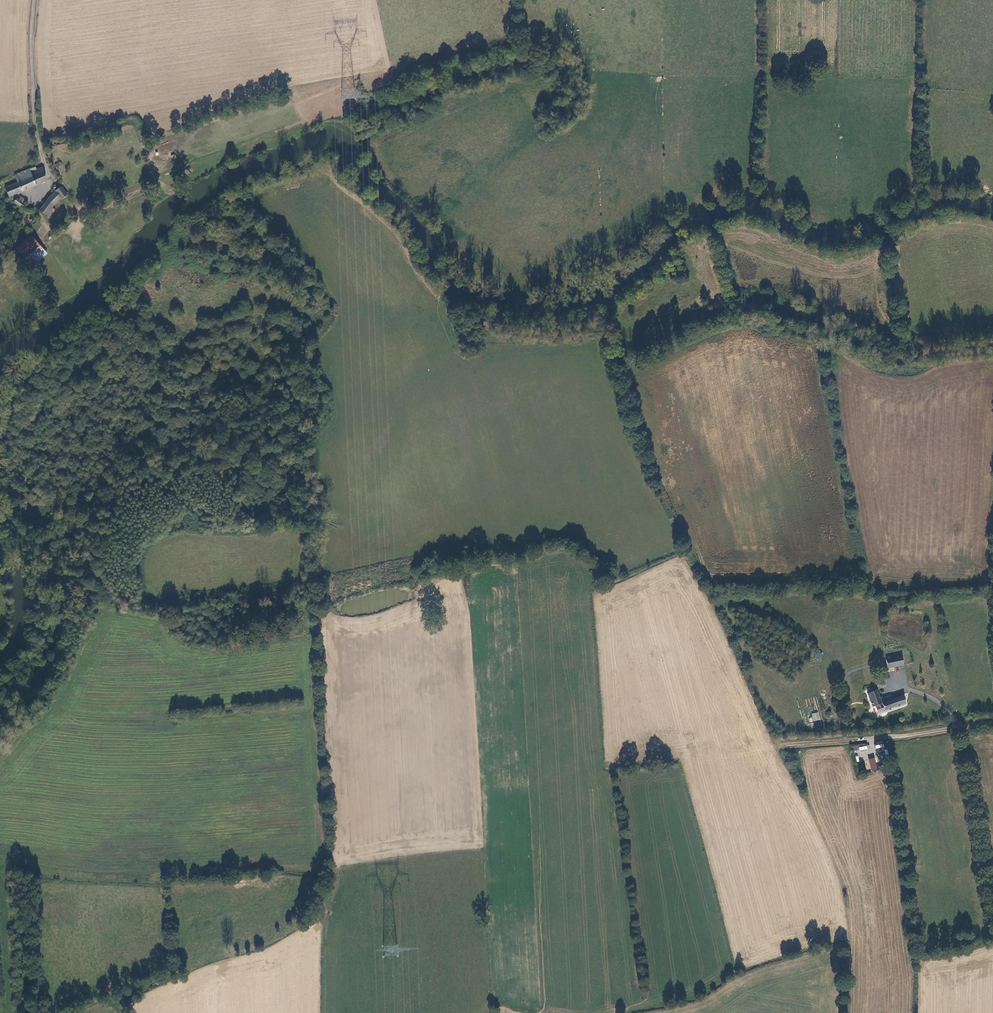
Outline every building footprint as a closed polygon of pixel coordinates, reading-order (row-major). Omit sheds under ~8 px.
[(37,164),(33,166),(28,168),(29,172),(39,169),(37,164)] [(28,168),(27,165),(10,172),(13,179),(2,184),(6,193),(42,179),(40,172),(39,169),(29,172),(28,168)] [(55,191),(60,197),(65,193),(60,186),(58,189),(56,190),(55,191)] [(55,191),(46,200),(44,203),(50,207),(60,197),(55,191)] [(13,196),(11,199),(13,201),(19,205),(21,202),(18,200),(20,197),(17,194),(14,197),(13,196)] [(46,214),(50,207),(44,203),(39,210),(46,214)] [(50,216),(54,209),(50,207),(46,214),(50,216)] [(47,255),(31,236),(17,248),(33,267),(47,255)] [(885,661),(887,670),(903,666),(901,657),(885,661)] [(890,697),(879,700),(876,691),(875,692),(868,695),(867,695),(872,708),(874,707),(878,716),(894,710),(905,706),(902,696),(891,701),(890,697)] [(818,712),(812,714),(814,721),(820,720),(818,712)] [(888,759),(888,749),(884,749),(884,742),(876,742),(876,748),(879,748),(879,759),(888,759)]
